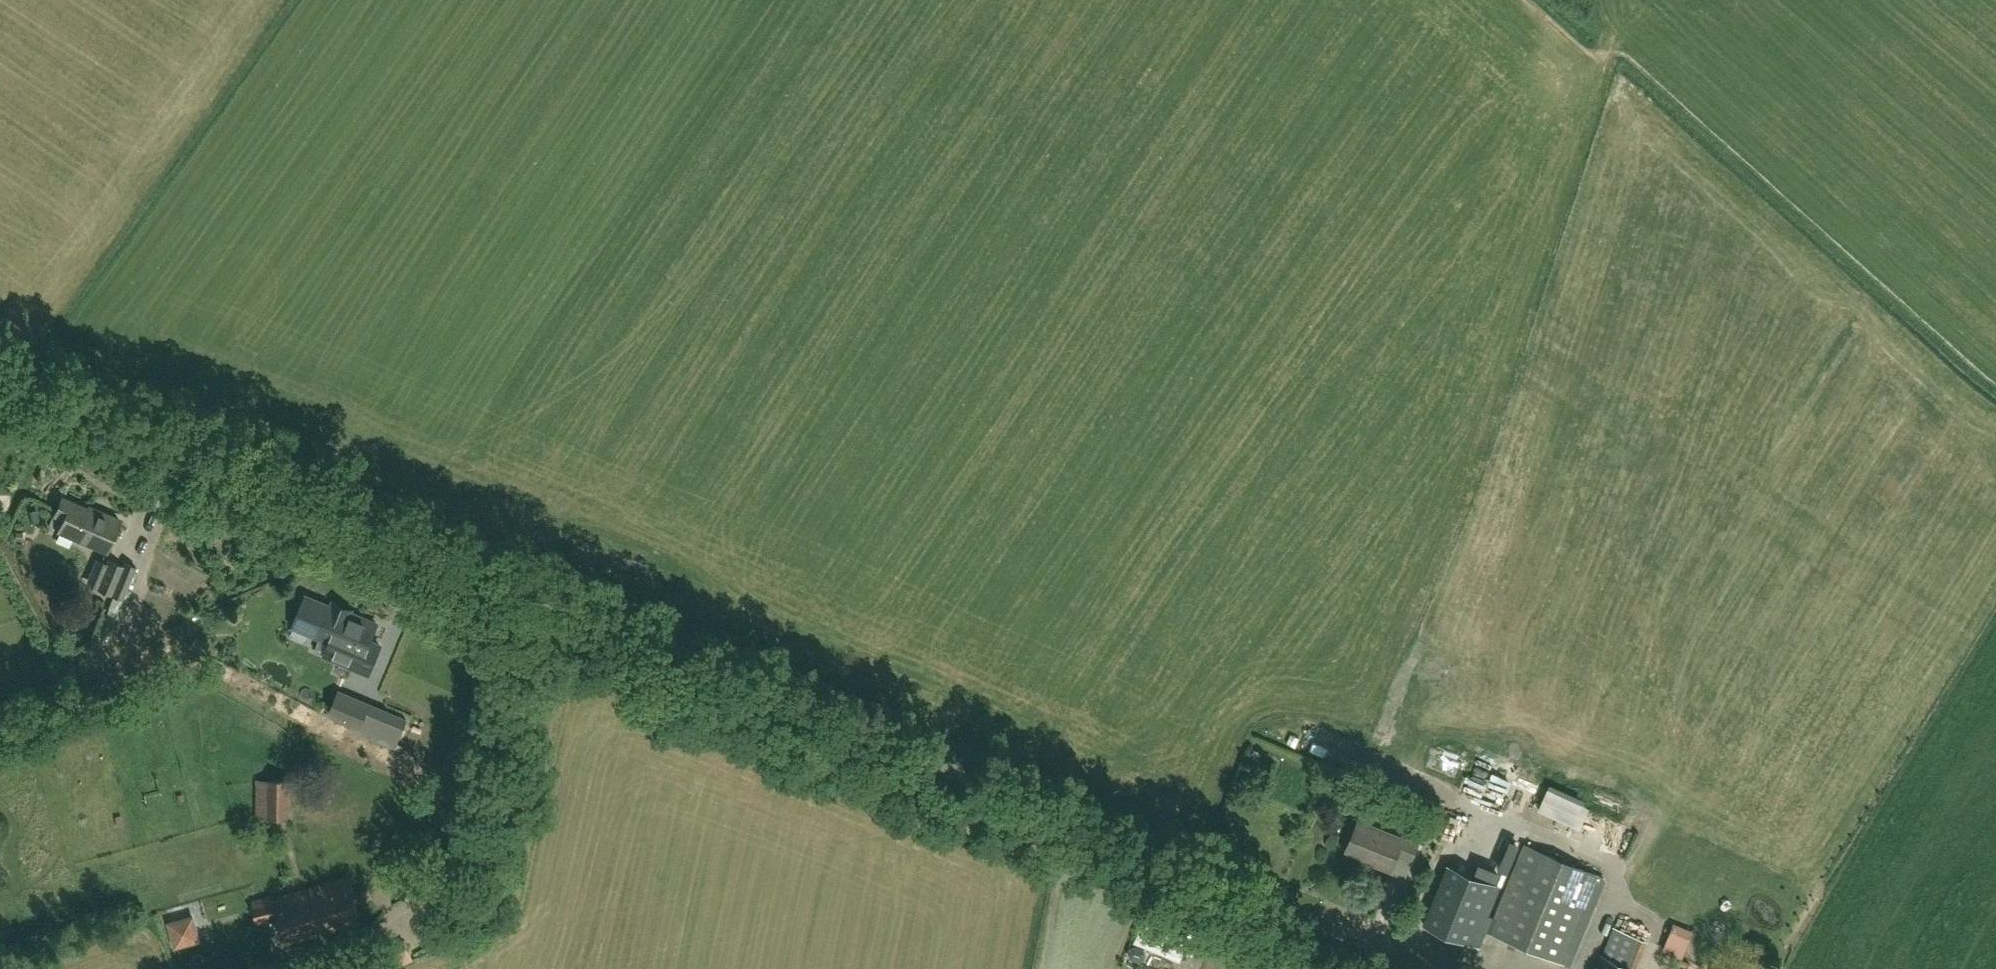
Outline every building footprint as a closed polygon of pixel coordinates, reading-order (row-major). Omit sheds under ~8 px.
[(96,509),(95,511),(61,496),(53,515),(63,519),(59,530),(106,550),(120,519),(96,509)] [(125,566),(107,558),(95,587),(113,595),(125,566)] [(357,618),(347,614),(331,607),(305,596),(292,626),(330,641),(344,647),(339,660),(369,673),(380,646),(370,642),(377,625),(358,617),(357,618)] [(360,726),(369,704),(338,691),(329,713),(360,726)] [(291,778),(255,779),(255,817),(291,816),(291,778)] [(1593,802),(1549,785),(1540,809),(1584,826),(1593,802)] [(1403,840),(1357,822),(1346,850),(1369,859),(1369,861),(1390,869),(1397,853),(1412,859),(1421,838),(1406,832),(1403,840)] [(1448,865),(1445,873),(1424,925),(1480,948),(1487,932),(1564,964),(1600,876),(1525,845),(1514,873),(1495,920),(1488,917),(1500,887),(1448,865)] [(360,923),(348,877),(273,898),(272,895),(253,900),(259,921),(279,915),(287,944),(360,923)] [(169,918),(174,945),(201,940),(196,913),(169,918)] [(1132,943),(1179,963),(1189,939),(1142,920),(1132,943)] [(1666,951),(1688,955),(1694,925),(1672,921),(1666,951)] [(1646,942),(1611,928),(1600,956),(1603,957),(1598,968),(1635,968),(1646,942)]
